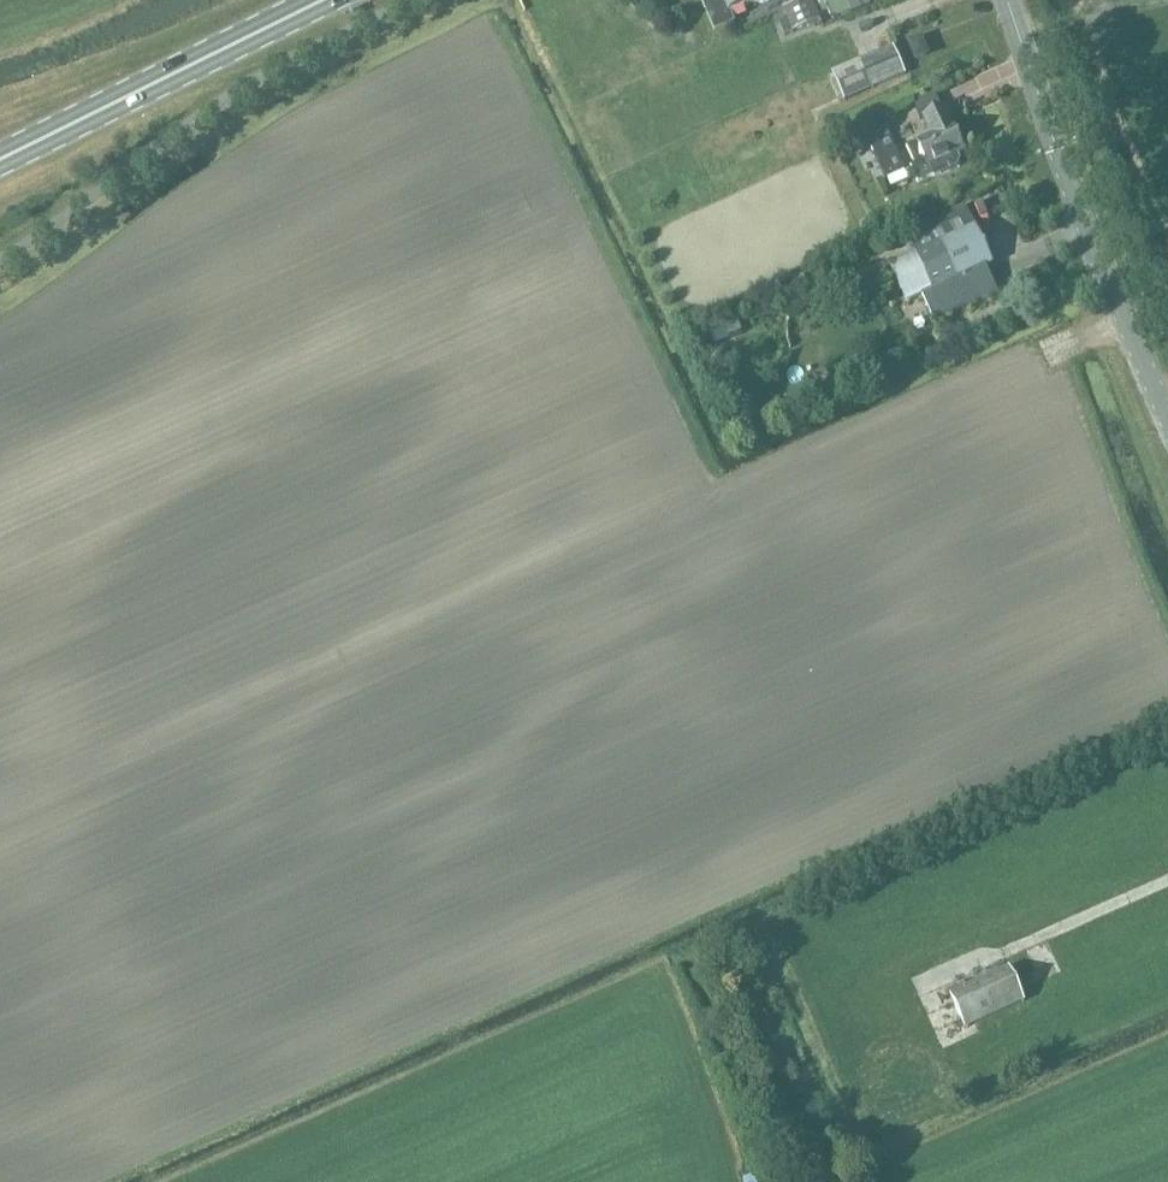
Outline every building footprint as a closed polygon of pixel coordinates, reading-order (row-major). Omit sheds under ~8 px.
[(723,31),(742,24),(738,12),(763,2),(764,5),(771,5),(777,3),(779,0),(711,0),(723,31)] [(786,24),(791,36),(827,20),(818,0),(812,0),(791,9),(796,20),(786,24)] [(839,20),(856,12),(851,0),(825,0),(826,2),(830,0),(839,20)] [(921,40),(911,45),(917,60),(927,55),(921,40)] [(845,100),(908,72),(896,44),(832,72),(845,100)] [(943,109),(925,118),(933,136),(907,148),(915,165),(911,167),(919,183),(934,176),(935,177),(957,166),(960,160),(957,154),(963,150),(952,126),(951,127),(943,109)] [(905,173),(882,119),(863,128),(886,181),(905,173)] [(906,305),(923,298),(934,321),(998,292),(987,268),(993,265),(965,206),(905,235),(914,255),(889,266),(906,305)] [(950,995),(966,1028),(1025,1001),(1010,968),(950,995)] [(749,1181),(762,1181),(760,1172),(747,1175),(749,1181)]
